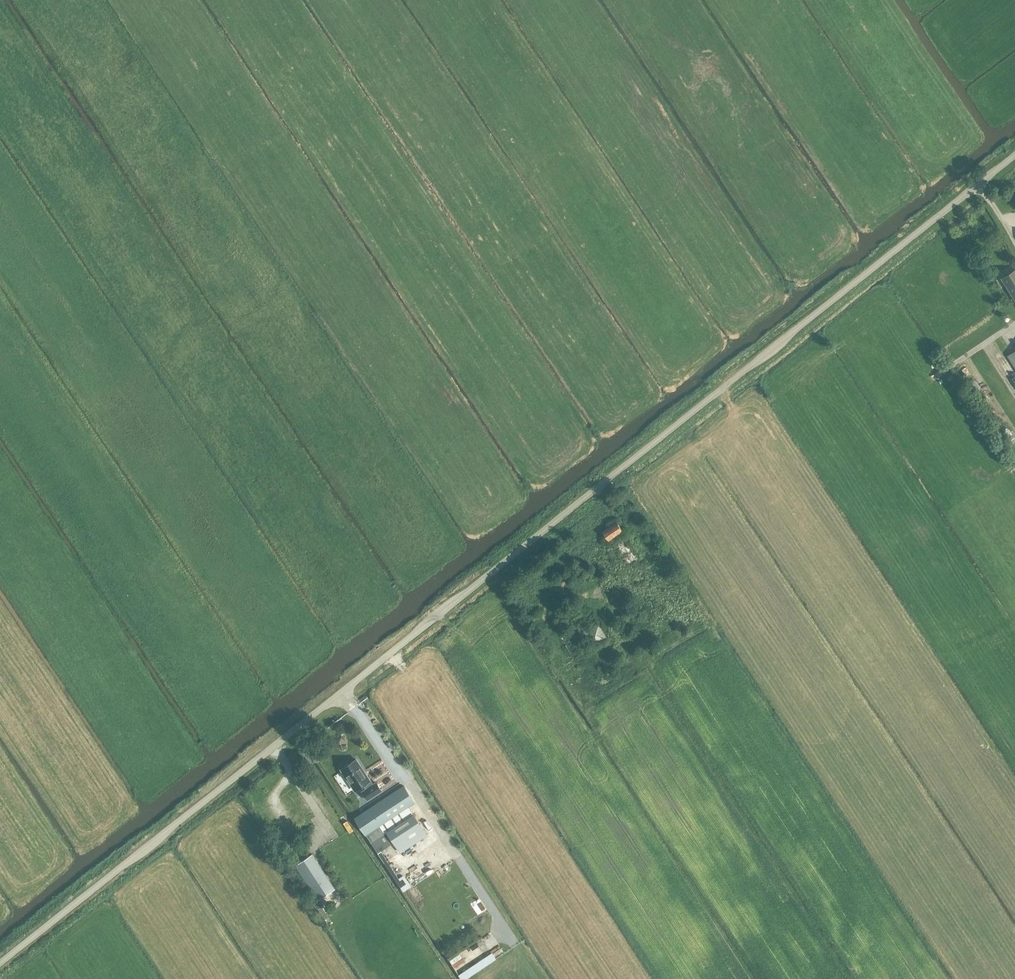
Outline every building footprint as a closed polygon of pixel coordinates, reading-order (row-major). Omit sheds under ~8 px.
[(1001,278),(1014,300),(1014,269),(1001,278)] [(610,540),(623,531),(616,522),(603,531),(610,540)] [(600,621),(584,630),(592,644),(608,635),(600,621)] [(361,791),(368,801),(383,791),(377,781),(374,783),(357,758),(340,769),(354,791),(363,785),(366,788),(361,791)] [(355,817),(371,842),(384,833),(379,825),(414,802),(403,786),(355,817)] [(400,852),(427,834),(413,813),(386,830),(400,852)] [(318,899),(334,888),(312,854),(295,865),(318,899)] [(478,958),(501,944),(493,932),(463,950),(464,951),(453,958),(457,965),(469,957),(475,953),(478,958)] [(496,960),(491,954),(458,976),(460,978),(467,978),(496,960)]
